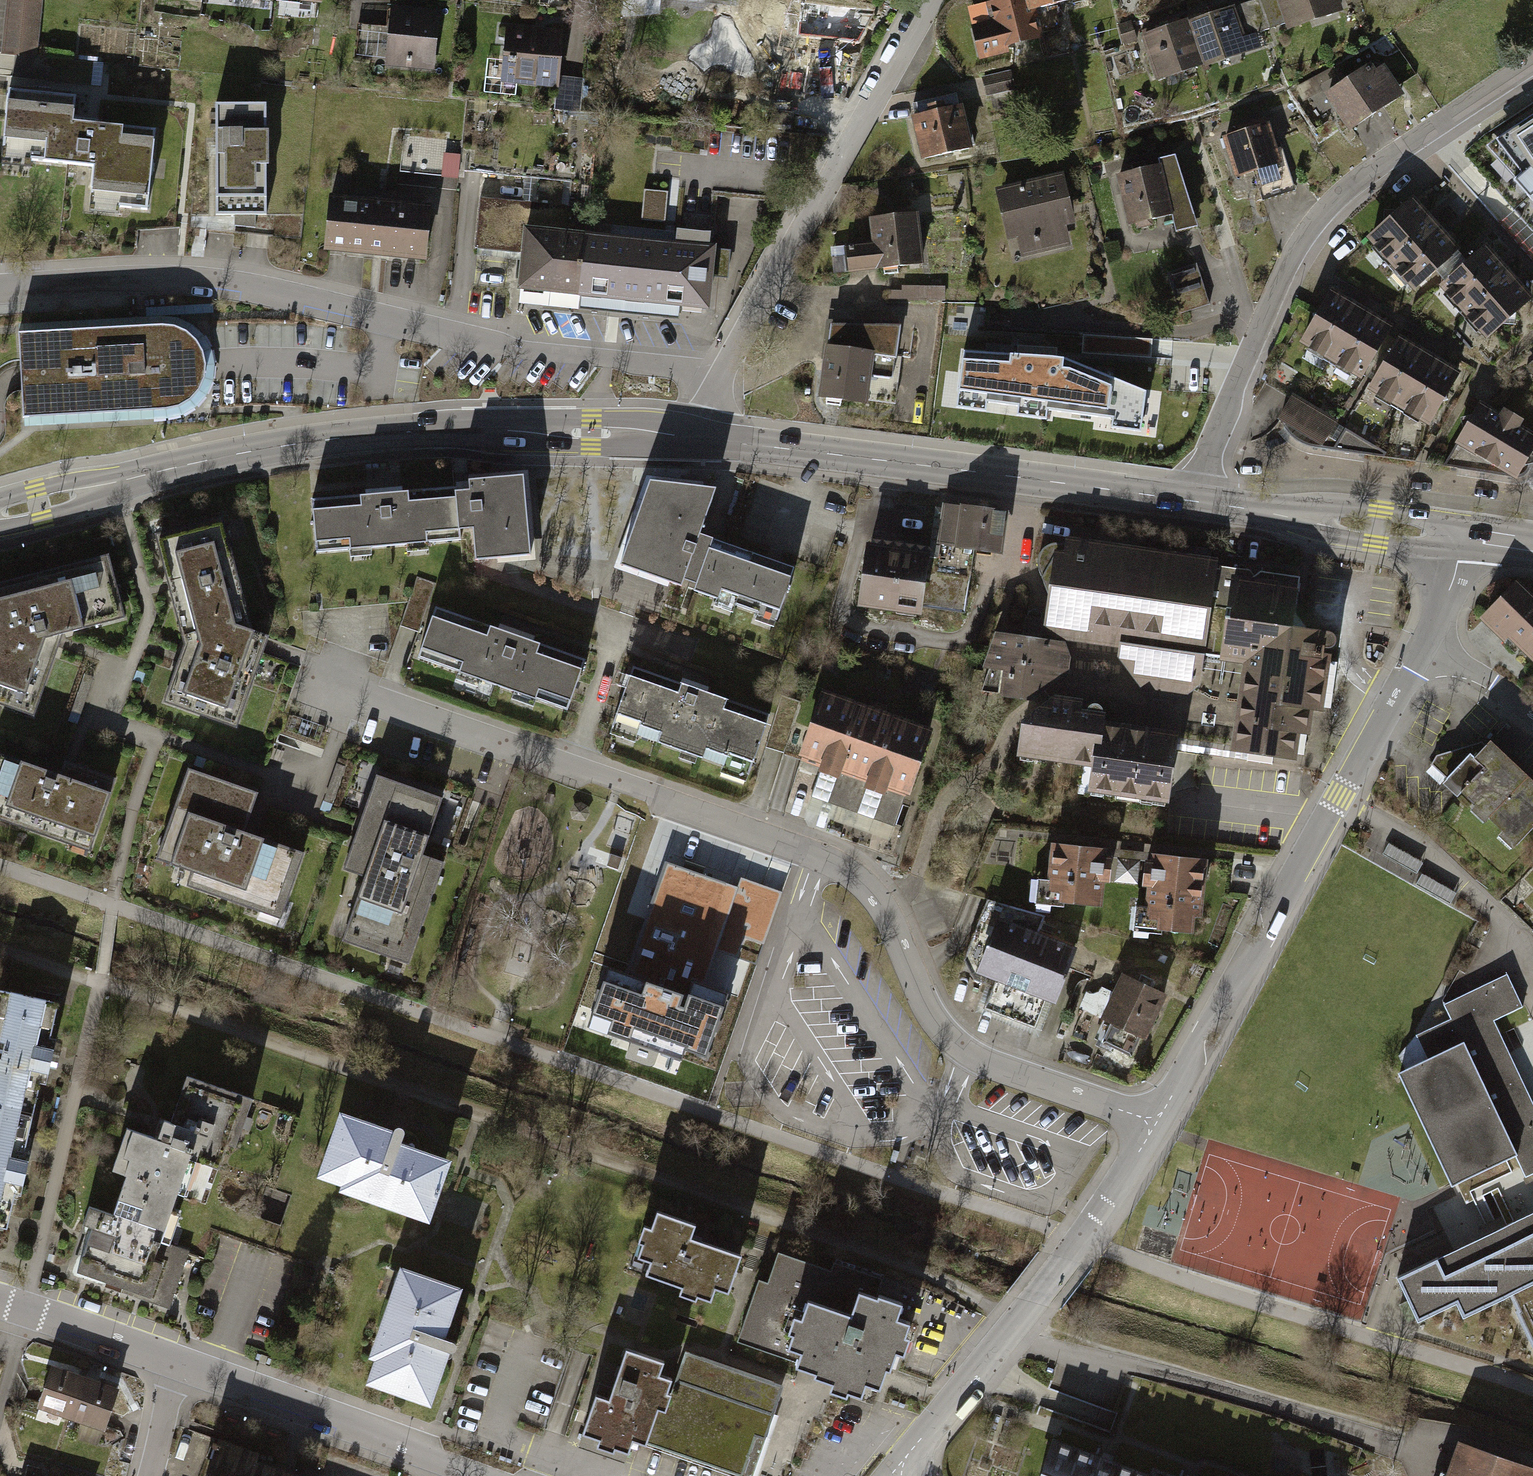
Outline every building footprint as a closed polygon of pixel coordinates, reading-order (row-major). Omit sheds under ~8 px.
[(5,51),(39,55),(46,0),(10,0),(5,51)] [(643,6),(742,18),(744,0),(644,0),(643,6)] [(1079,2),(1079,0),(995,0),(966,7),(978,56),(1042,41),(1035,12),(1067,4),(1074,33),(1103,26),(1097,0),(1086,0),(1079,2)] [(1186,24),(1201,70),(1261,50),(1256,34),(1273,28),(1263,0),(1257,0),(1186,24)] [(1273,28),(1339,8),(1337,0),(1263,0),(1273,28)] [(450,13),(389,7),(382,66),(444,73),(450,13)] [(1186,24),(1139,39),(1155,85),(1201,70),(1186,24)] [(573,33),(508,25),(501,85),(567,92),(573,33)] [(1322,99),(1348,135),(1402,97),(1381,67),(1375,72),(1370,65),(1322,99)] [(1303,98),(1342,82),(1336,68),(1297,84),(1303,98)] [(1012,70),(982,77),(992,117),(1021,110),(1012,70)] [(77,93),(8,85),(0,152),(95,162),(92,191),(120,194),(119,204),(148,207),(157,127),(74,118),(77,93)] [(919,118),(908,120),(918,167),(971,156),(958,96),(916,105),(919,118)] [(267,103),(216,103),(216,213),(235,213),(235,225),(256,228),(256,212),(267,212),(267,103)] [(1494,141),(1510,160),(1504,165),(1515,179),(1513,181),(1532,204),(1532,115),(1494,141)] [(1271,124),(1221,139),(1233,182),(1258,175),(1265,199),(1296,190),(1286,155),(1281,157),(1271,124)] [(463,157),(447,155),(444,184),(460,186),(463,157)] [(1160,168),(1115,178),(1126,230),(1171,221),(1174,235),(1199,230),(1174,157),(1158,161),(1160,168)] [(1063,174),(997,190),(1009,241),(1014,262),(1071,248),(1067,230),(1076,228),(1063,174)] [(653,189),(653,219),(668,219),(668,189),(653,189)] [(576,208),(483,197),(477,248),(526,254),(521,294),(717,317),(722,277),(731,278),(734,253),(717,251),(718,238),(682,234),(681,247),(573,234),(576,208)] [(440,209),(332,198),(326,249),(434,261),(440,209)] [(1409,201),(1366,239),(1413,290),(1455,252),(1409,201)] [(917,217),(870,222),(873,245),(828,250),(832,281),(923,271),(917,217)] [(1484,247),(1440,287),(1485,337),(1529,298),(1484,247)] [(1197,264),(1169,274),(1183,315),(1212,304),(1197,264)] [(891,302),(946,302),(946,286),(903,286),(903,292),(891,292),(891,302)] [(1330,293),(1299,344),(1358,379),(1389,328),(1330,293)] [(168,326),(19,335),(20,367),(23,418),(171,408),(188,401),(201,386),(204,367),(199,346),(184,331),(168,326)] [(830,330),(818,405),(867,412),(869,396),(899,401),(905,358),(897,357),(901,329),(830,330)] [(1457,374),(1399,339),(1368,389),(1426,424),(1457,374)] [(1016,405),(1015,416),(1043,420),(1045,410),(1111,419),(1110,429),(1139,433),(1145,394),(1067,360),(1067,350),(1005,346),(1005,350),(962,347),(959,369),(954,408),(983,412),(985,401),(1016,405)] [(1335,422),(1292,397),(1279,421),(1284,423),(1281,427),(1285,433),(1290,438),(1296,443),(1303,446),(1310,448),(1319,449),(1335,422)] [(1479,408),(1442,467),(1513,478),(1519,479),(1524,476),(1527,473),(1529,470),(1530,465),(1529,459),(1532,454),(1532,439),(1517,429),(1520,423),(1503,413),(1498,419),(1479,408)] [(1385,453),(1345,429),(1331,451),(1383,458),(1385,453)] [(367,499),(308,505),(313,558),(345,555),(346,563),(375,560),(375,552),(400,550),(401,557),(432,554),(431,547),(466,544),(468,566),(533,560),(525,473),(459,479),(460,491),(403,496),(402,487),(366,490),(367,499)] [(613,573),(771,628),(791,571),(697,537),(712,496),(643,488),(613,573)] [(1006,514),(940,506),(934,549),(973,554),(1001,557),(1006,514)] [(155,534),(182,638),(234,624),(253,631),(222,516),(155,534)] [(1196,705),(1216,563),(1055,540),(1043,622),(1070,640),(1117,648),(1115,662),(1146,699),(1196,705)] [(933,556),(865,548),(857,616),(919,623),(921,607),(966,612),(973,554),(934,549),(933,556)] [(25,714),(55,632),(126,613),(109,551),(0,580),(0,705),(25,714)] [(436,582),(419,576),(403,624),(419,630),(436,582)] [(1234,719),(1229,754),(1293,766),(1296,742),(1307,743),(1310,717),(1321,718),(1332,642),(1289,636),(1296,592),(1229,583),(1215,684),(1239,687),(1234,719)] [(1516,583),(1487,612),(1532,656),(1532,600),(1516,583)] [(496,631),(433,608),(413,664),(454,679),(452,684),(477,693),(479,688),(511,699),(509,704),(534,713),(536,708),(565,718),(585,662),(534,644),(536,637),(499,624),(496,631)] [(234,624),(182,638),(184,644),(163,702),(237,727),(268,637),(253,631),(234,624)] [(1061,647),(993,637),(981,672),(987,673),(979,697),(995,699),(994,705),(1023,708),(1068,675),(1070,658),(1061,647)] [(681,683),(632,666),(606,739),(632,748),(634,741),(679,757),(676,764),(695,771),(697,764),(723,773),(721,780),(745,789),(771,715),(709,693),(710,689),(683,679),(681,683)] [(931,734),(822,695),(797,763),(814,769),(803,797),(896,830),(931,734)] [(1089,789),(1168,799),(1177,736),(1133,730),(1132,737),(1086,731),(1088,713),(1079,712),(1080,704),(1053,700),(1023,722),(1019,753),(1093,763),(1089,789)] [(1512,852),(1532,830),(1532,782),(1491,743),(1483,752),(1475,745),(1439,757),(1428,773),(1512,852)] [(0,751),(0,823),(95,856),(121,783),(71,765),(68,775),(0,751)] [(267,795),(191,768),(157,864),(198,878),(194,890),(285,922),(309,857),(252,837),(267,795)] [(367,884),(347,939),(409,961),(444,864),(421,855),(441,799),(379,777),(344,875),(367,884)] [(1423,865),(1389,846),(1384,856),(1417,874),(1423,865)] [(1105,854),(1049,849),(1044,911),(1100,916),(1102,892),(1106,893),(1109,861),(1105,861),(1105,854)] [(1204,866),(1145,861),(1141,910),(1147,910),(1144,939),(1197,944),(1204,866)] [(726,882),(667,862),(628,974),(687,995),(726,882)] [(1455,894),(1422,877),(1416,887),(1449,904),(1455,894)] [(718,951),(738,958),(760,896),(740,890),(718,951)] [(1043,920),(988,901),(965,962),(973,980),(994,987),(983,1016),(1044,1038),(1075,953),(1036,939),(1043,920)] [(687,995),(628,974),(609,968),(588,1027),(681,1059),(684,1048),(707,1057),(729,994),(701,985),(697,998),(687,995)] [(1508,977),(1445,1007),(1452,1022),(1416,1039),(1427,1062),(1395,1077),(1450,1193),(1519,1160),(1529,1182),(1532,1180),(1532,1104),(1495,1024),(1524,1010),(1508,977)] [(1166,1000),(1123,979),(1110,1005),(1087,994),(1070,1028),(1092,1039),(1100,1023),(1143,1045),(1166,1000)] [(0,990),(0,1108),(32,1115),(41,1072),(47,1073),(53,1049),(47,1048),(58,1003),(0,990)] [(253,1098),(187,1075),(171,1121),(163,1119),(157,1138),(127,1127),(111,1171),(124,1176),(112,1212),(89,1204),(82,1225),(91,1228),(76,1271),(124,1288),(127,1280),(173,1296),(189,1251),(161,1241),(178,1193),(175,1192),(180,1177),(182,1178),(189,1159),(219,1169),(228,1143),(220,1141),(226,1123),(242,1129),(253,1098)] [(0,1108),(0,1226),(6,1228),(16,1184),(21,1185),(27,1161),(21,1160),(32,1115),(0,1108)] [(354,1199),(441,1231),(462,1172),(416,1155),(419,1147),(352,1123),(331,1183),(356,1192),(354,1199)] [(661,1231),(652,1228),(646,1246),(652,1249),(648,1261),(661,1265),(656,1280),(692,1293),(689,1302),(704,1308),(706,1303),(718,1307),(723,1294),(734,1299),(747,1262),(698,1244),(703,1231),(665,1217),(661,1231)] [(1395,1283),(1415,1326),(1456,1306),(1465,1324),(1516,1299),(1532,1335),(1532,1218),(1395,1283)] [(839,1277),(781,1256),(770,1288),(761,1285),(740,1346),(808,1369),(805,1377),(826,1384),(825,1387),(843,1394),(841,1400),(855,1405),(857,1399),(873,1404),(876,1396),(895,1402),(920,1333),(908,1329),(914,1311),(887,1302),(885,1307),(867,1301),(860,1321),(828,1310),(839,1277)] [(460,1303),(403,1282),(370,1373),(376,1375),(368,1395),(434,1418),(455,1358),(442,1353),(460,1303)] [(599,1439),(596,1448),(614,1455),(617,1448),(628,1452),(633,1440),(648,1445),(662,1409),(671,1413),(677,1397),(672,1396),(677,1383),(664,1379),(668,1367),(632,1354),(613,1402),(600,1397),(586,1434),(599,1439)] [(689,1355),(682,1373),(668,1367),(664,1379),(677,1383),(672,1396),(677,1397),(671,1413),(662,1409),(648,1445),(730,1475),(746,1475),(760,1440),(770,1444),(789,1393),(689,1355)] [(88,1383),(54,1371),(38,1415),(73,1427),(88,1383)] [(123,1395),(88,1383),(73,1427),(108,1439),(123,1395)] [(1053,1442),(1041,1475),(1148,1475),(1053,1442)] [(261,1466),(265,1457),(227,1444),(215,1475),(288,1475),(261,1466)] [(1532,1469),(1463,1444),(1451,1475),(1529,1475),(1532,1469)]
